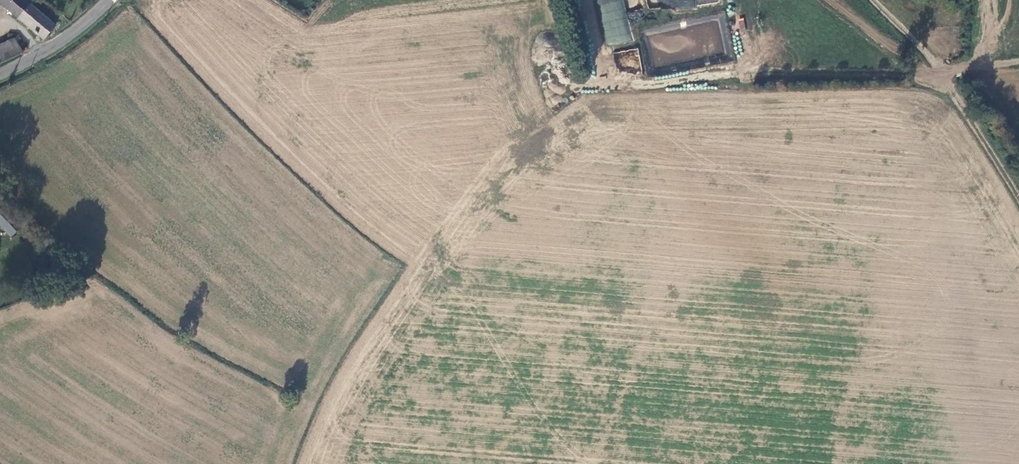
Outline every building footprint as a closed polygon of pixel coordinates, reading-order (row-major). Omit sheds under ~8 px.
[(43,41),(56,26),(32,5),(35,0),(0,0),(0,5),(43,41)] [(624,0),(598,0),(605,45),(630,41),(624,0)] [(718,2),(718,0),(657,0),(658,10),(718,2)] [(24,52),(14,39),(0,46),(0,63),(24,52)] [(0,214),(0,226),(11,237),(22,225),(6,209),(0,214)]
